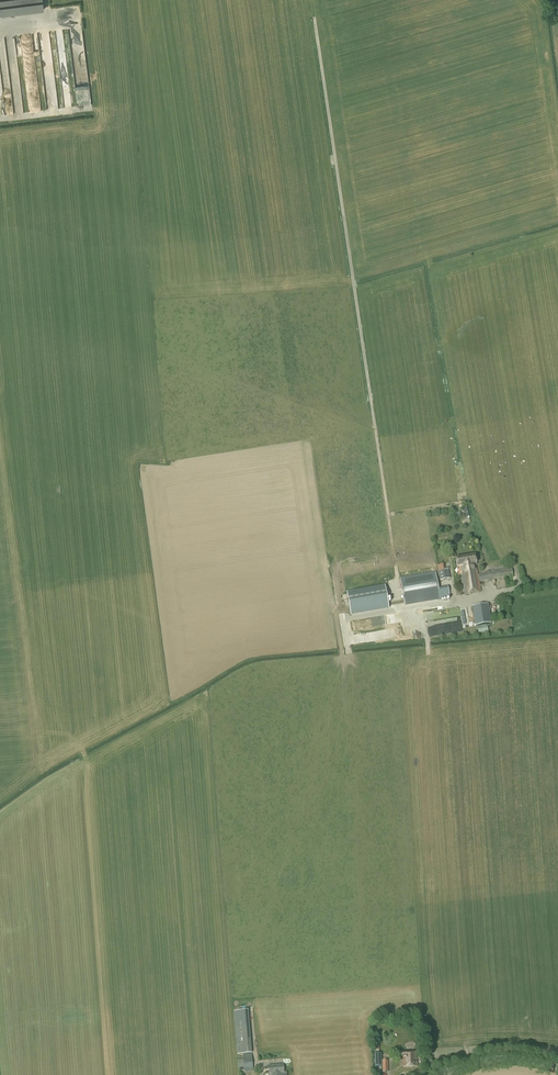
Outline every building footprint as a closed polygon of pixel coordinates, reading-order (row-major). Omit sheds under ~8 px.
[(44,10),(43,0),(0,0),(0,15),(44,10)] [(462,577),(478,574),(476,563),(477,563),(475,555),(456,559),(457,567),(459,566),(460,575),(461,574),(462,577)] [(342,565),(351,615),(389,608),(385,585),(396,583),(391,557),(342,565)] [(445,570),(444,564),(437,566),(440,580),(450,578),(448,570),(445,570)] [(513,576),(512,569),(478,575),(478,574),(462,577),(464,594),(481,592),(479,581),(488,580),(488,581),(491,581),(491,579),(513,576)] [(438,588),(435,571),(400,578),(405,606),(450,598),(448,586),(438,588)] [(481,603),(471,604),(472,620),(483,619),(481,603)] [(430,612),(431,619),(459,613),(458,606),(430,612)] [(399,615),(380,617),(381,625),(402,623),(402,619),(400,619),(399,615)] [(355,630),(376,627),(375,619),(354,621),(355,630)] [(443,623),(435,625),(437,633),(445,631),(443,623)] [(382,631),(369,634),(359,635),(360,643),(370,642),(371,643),(389,640),(388,633),(383,634),(382,631)] [(251,1053),(249,1026),(248,1010),(234,1011),(235,1027),(237,1054),(251,1053)] [(417,1066),(417,1052),(401,1052),(401,1061),(403,1061),(404,1067),(417,1066)] [(253,1071),(252,1054),(242,1055),(242,1059),(238,1060),(239,1070),(241,1070),(241,1068),(243,1068),(244,1072),(253,1071)] [(280,1073),(284,1072),(283,1065),(268,1066),(269,1074),(271,1073),(272,1074),(281,1074),(280,1073)]
